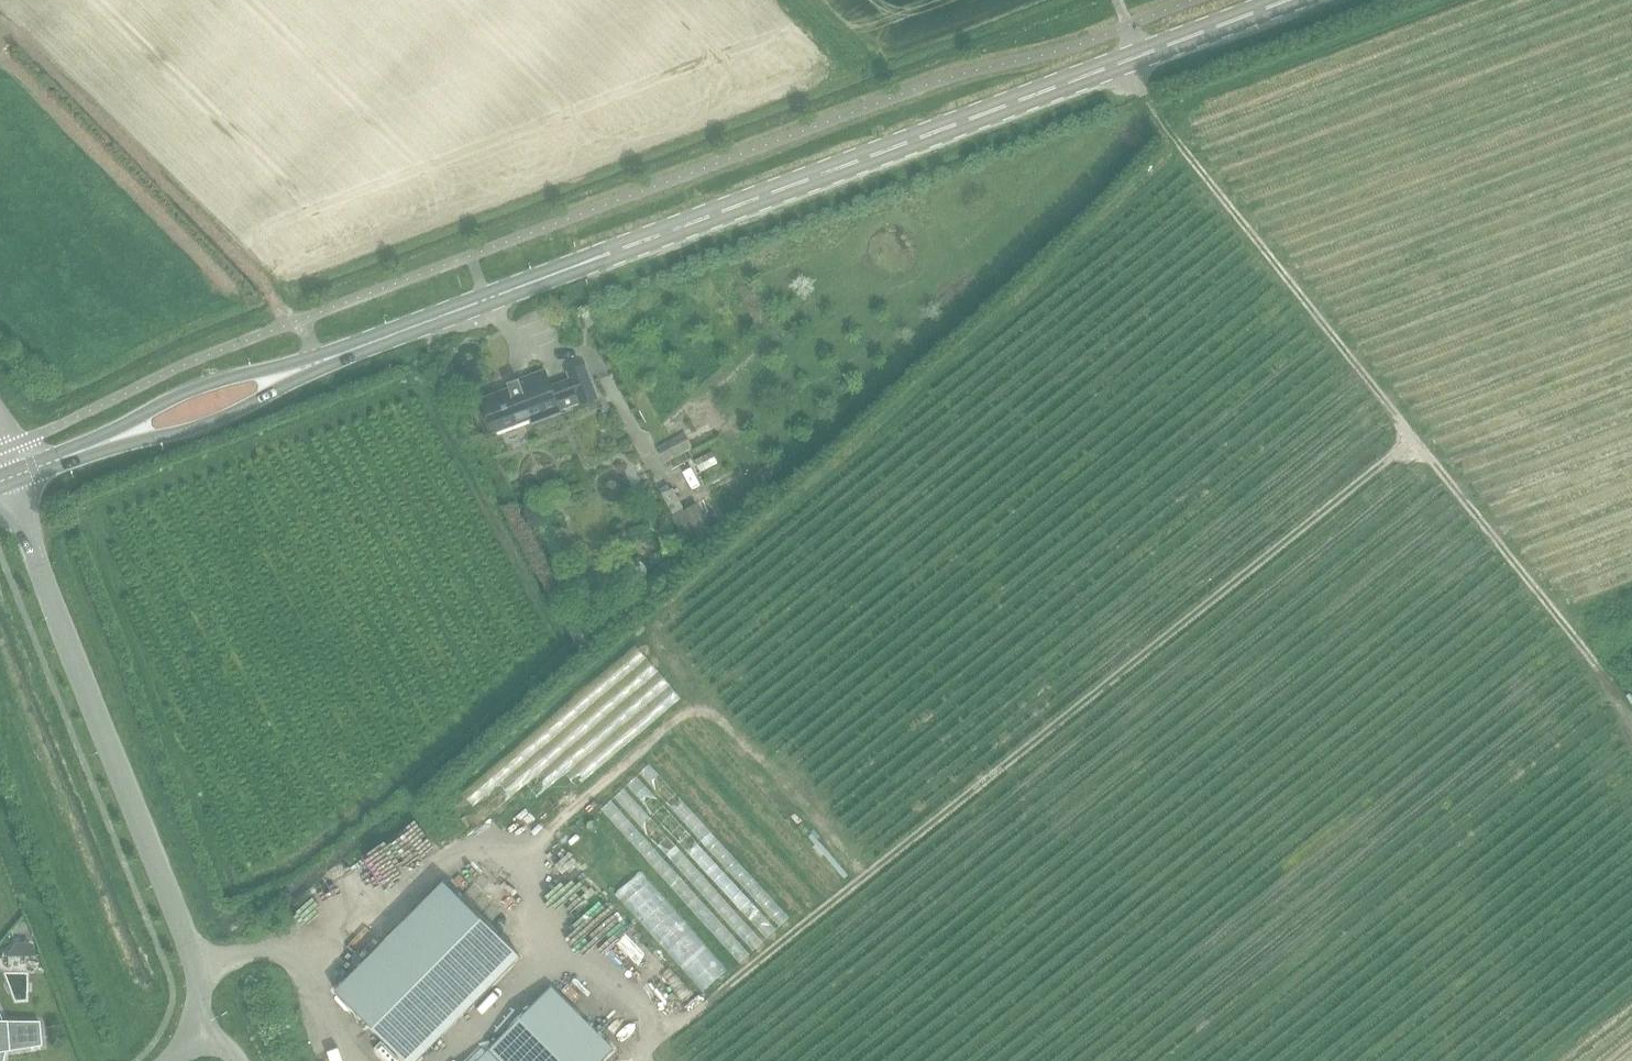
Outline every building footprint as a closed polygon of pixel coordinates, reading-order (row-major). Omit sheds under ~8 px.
[(533,421),(560,411),(596,397),(584,366),(569,371),(572,379),(551,387),(545,371),(519,380),(519,379),(507,383),(510,389),(481,400),(493,431),(531,417),(533,421)] [(665,462),(693,447),(685,433),(657,447),(665,462)] [(702,543),(673,488),(661,494),(690,549),(702,543)] [(336,991),(407,1060),(417,1060),(520,957),(444,882),(336,991)] [(16,942),(5,956),(34,956),(29,942),(16,942)] [(477,1060),(601,1060),(614,1047),(552,986),(489,1049),(477,1060)] [(5,1048),(41,1045),(39,1021),(3,1024),(0,1014),(0,1060),(3,1060),(5,1048)]
